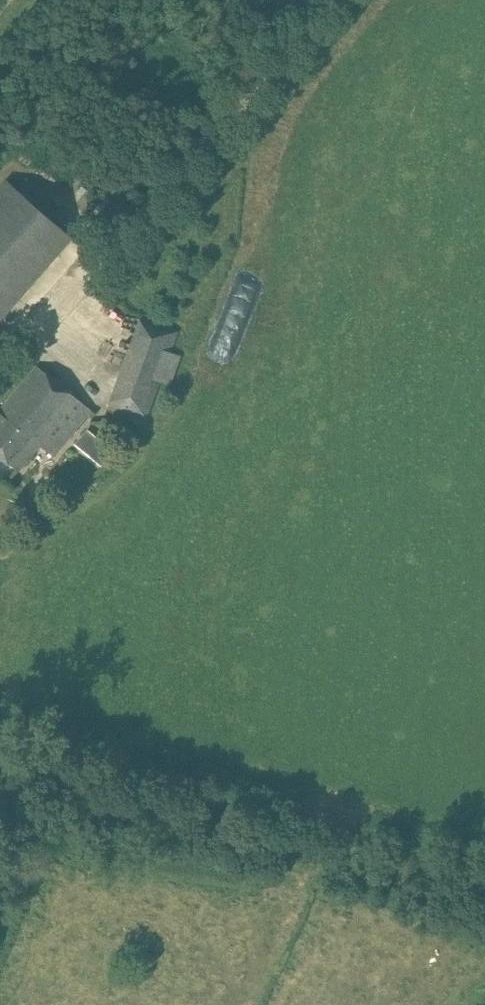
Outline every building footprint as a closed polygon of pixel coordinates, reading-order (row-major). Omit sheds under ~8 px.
[(57,225),(7,182),(6,182),(10,186),(0,197),(0,320),(72,238),(57,225)] [(178,331),(142,317),(110,404),(146,418),(159,382),(171,387),(183,356),(171,352),(178,331)] [(52,458),(92,410),(39,366),(0,412),(0,457),(18,472),(39,447),(52,458)] [(98,438),(88,430),(76,445),(85,452),(98,438)]
